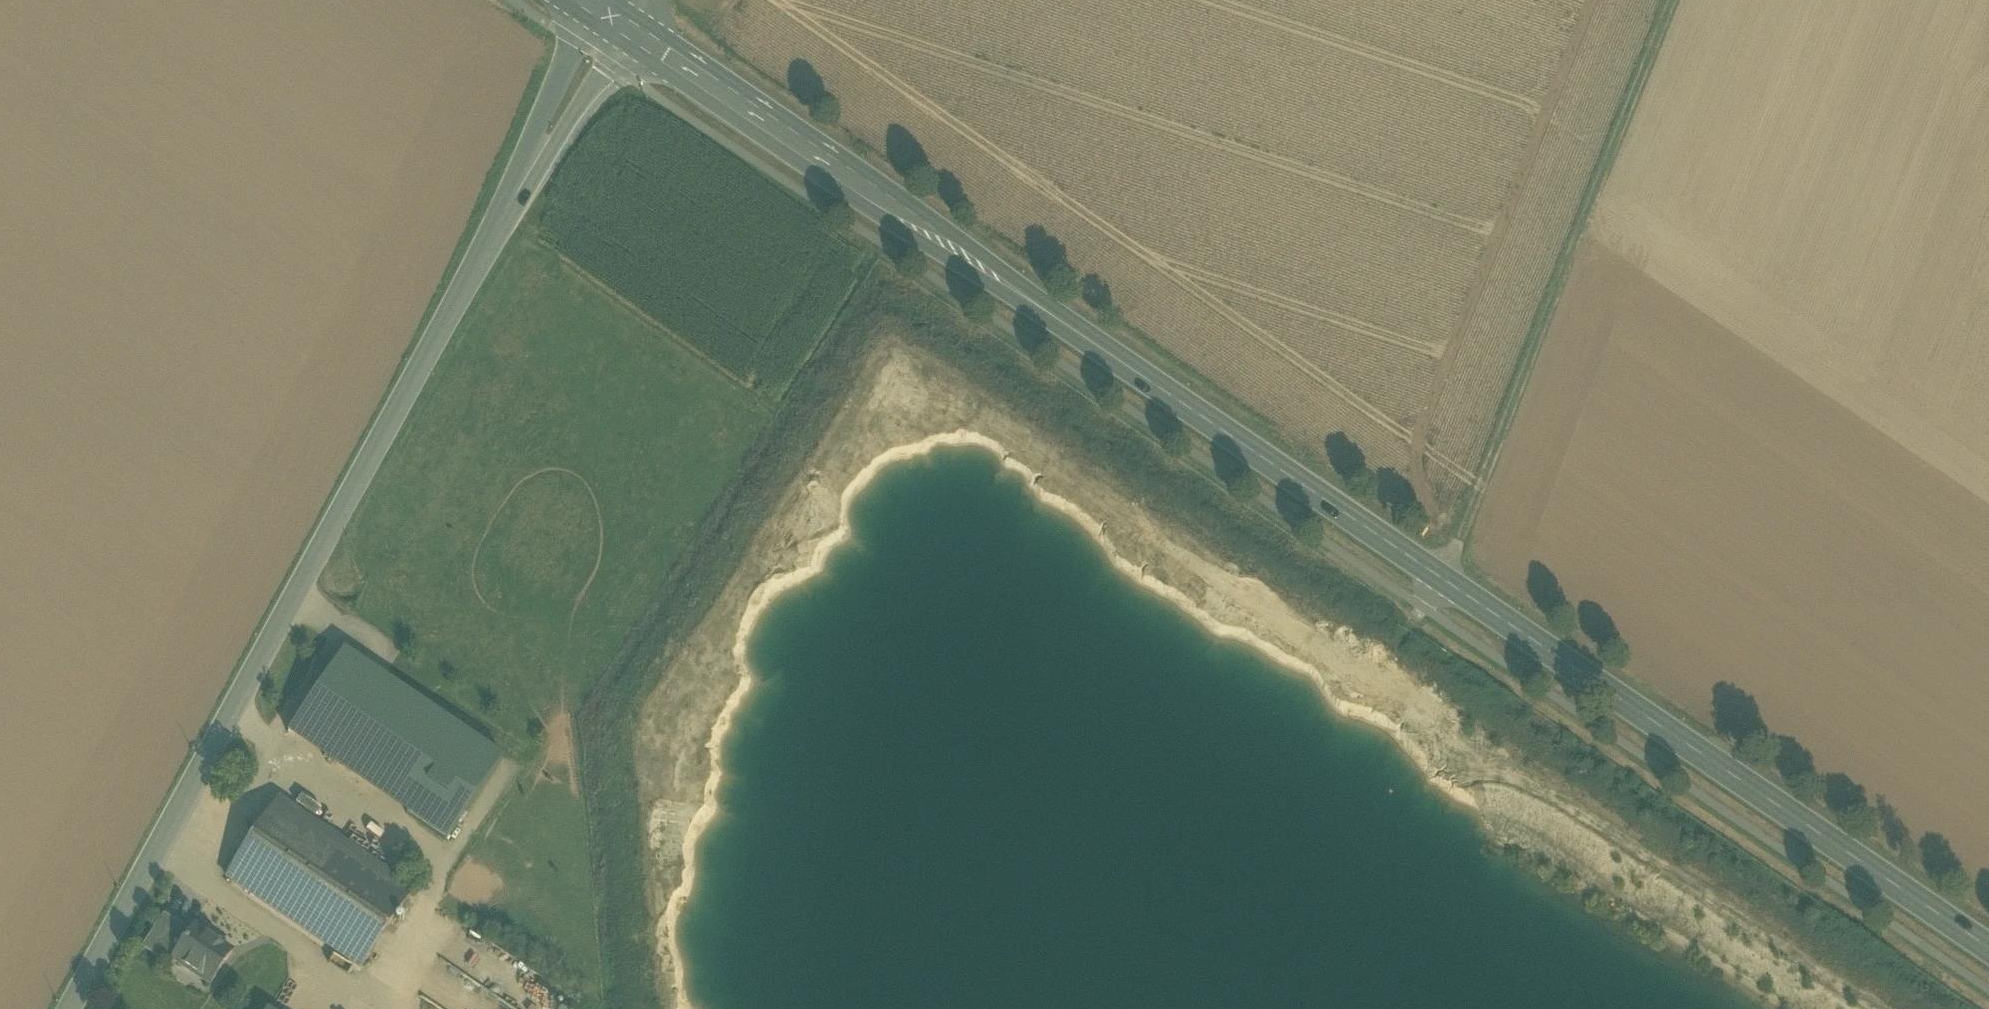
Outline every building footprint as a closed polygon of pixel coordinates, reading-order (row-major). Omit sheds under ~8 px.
[(287,734),(446,841),(503,756),(344,650),(287,734)] [(278,800),(226,877),(361,967),(413,891),(278,800)] [(210,985),(232,953),(194,927),(190,932),(164,914),(141,948),(169,966),(173,960),(210,985)] [(463,924),(416,993),(439,1008),(574,1008),(579,1002),(463,924)]
